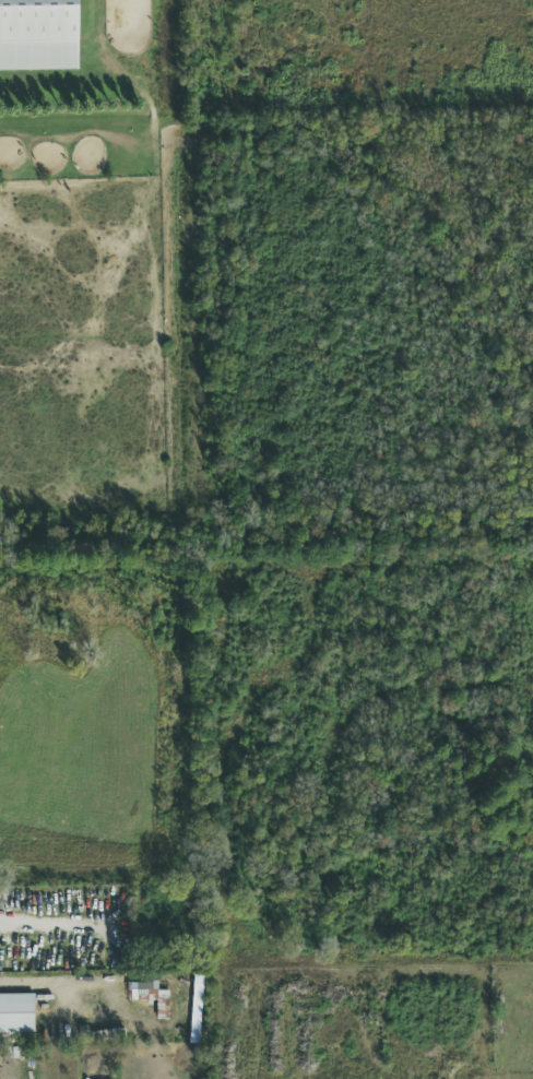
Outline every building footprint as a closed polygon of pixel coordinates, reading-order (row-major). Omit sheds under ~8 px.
[(75,72),(0,73),(0,0),(75,0),(75,72)] [(169,992),(158,992),(158,984),(129,983),(129,1002),(144,1002),(144,1009),(157,1009),(157,1020),(169,1020),(169,992)] [(34,996),(0,995),(0,1034),(33,1035),(34,996)]
